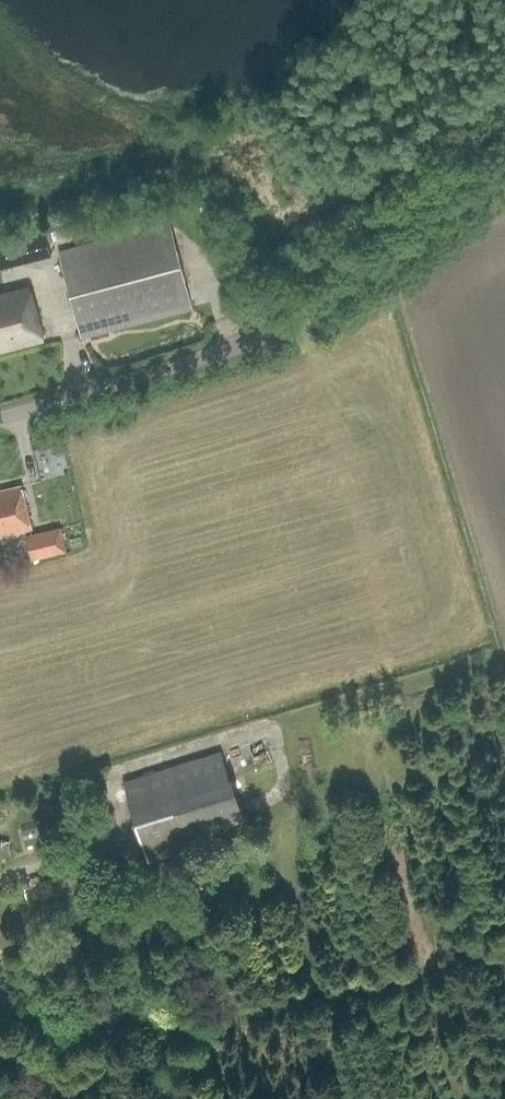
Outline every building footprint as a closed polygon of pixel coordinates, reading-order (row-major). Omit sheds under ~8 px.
[(82,335),(194,306),(172,224),(61,253),(82,335)] [(47,340),(32,285),(0,293),(0,352),(47,340)] [(32,529),(23,486),(0,491),(0,532),(1,536),(32,529)] [(34,560),(68,552),(62,528),(28,536),(34,560)] [(150,862),(248,831),(223,751),(124,782),(150,862)] [(156,891),(179,883),(171,860),(148,868),(156,891)]
